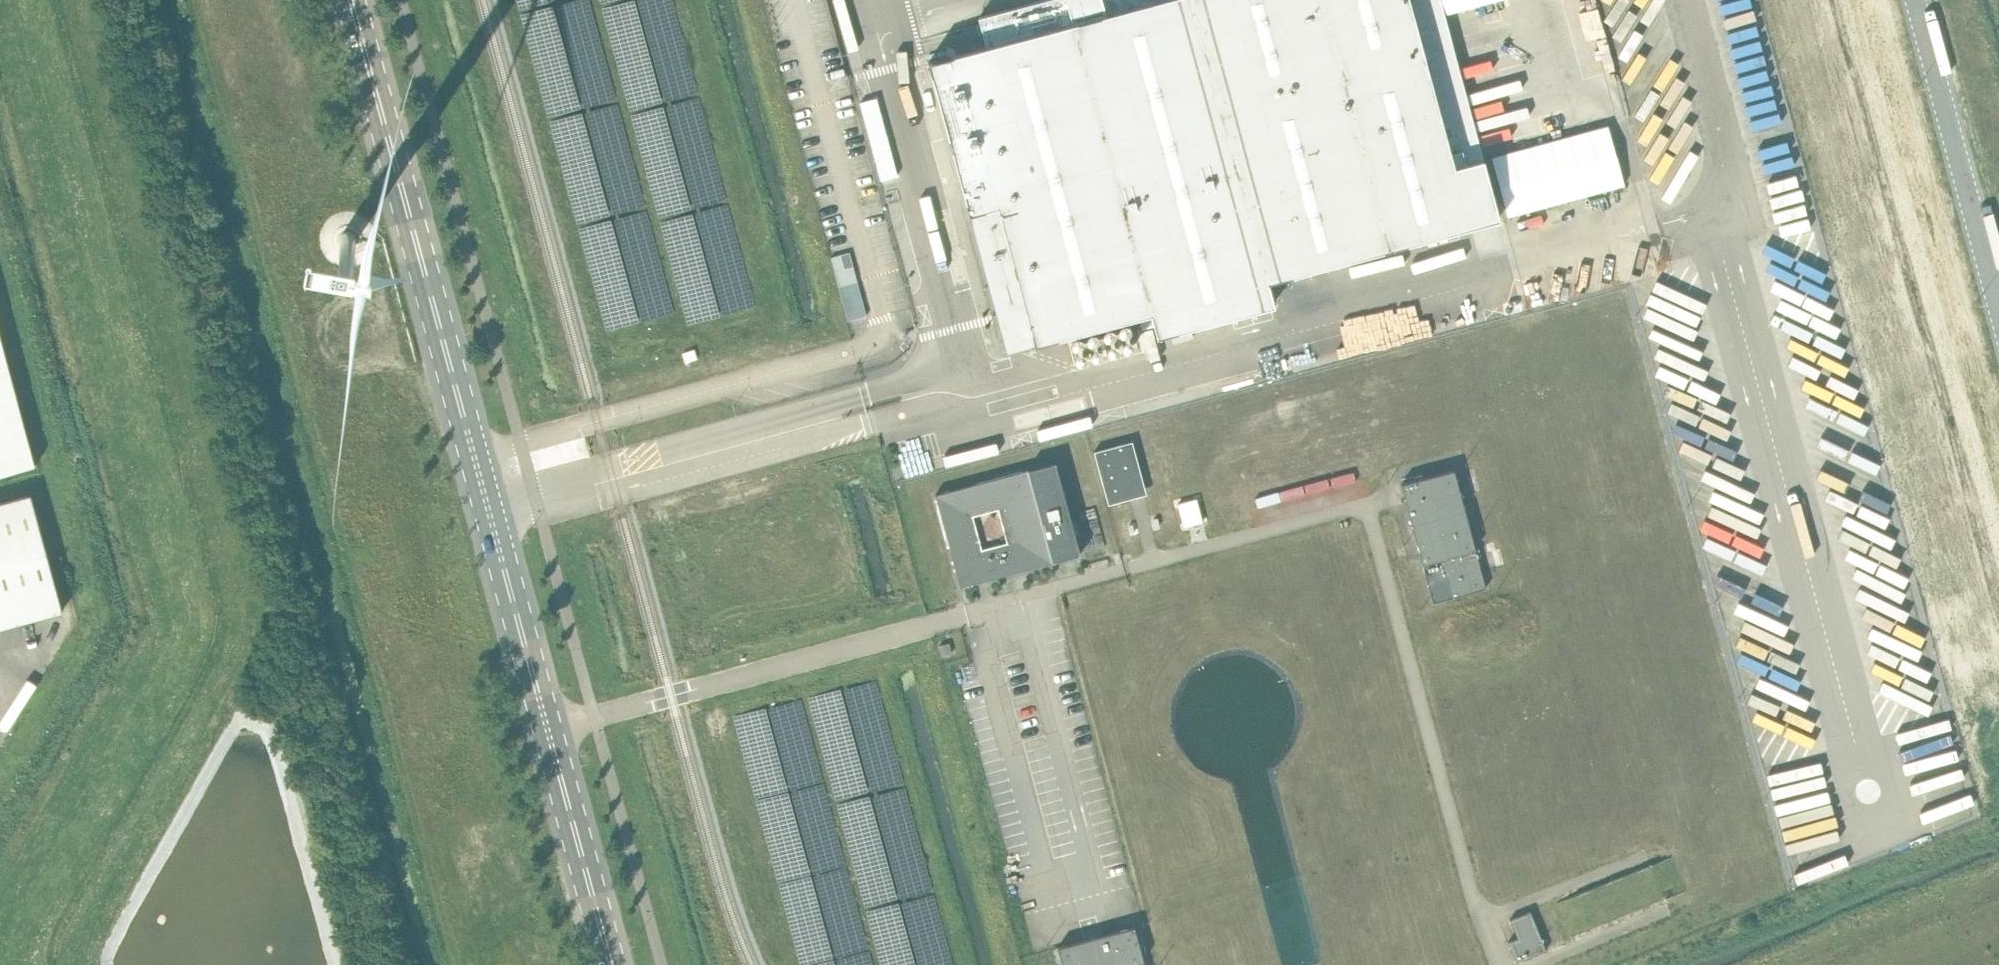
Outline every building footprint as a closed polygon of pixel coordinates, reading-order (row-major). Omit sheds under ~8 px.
[(928,62),(969,211),(1007,351),(1067,335),(1130,318),(1151,313),(1157,335),(1273,304),(1266,280),(1499,218),(1482,159),(1453,166),(1414,18),(1409,0),(1158,0),(1106,14),(1073,23),(986,46),(928,62)] [(979,18),(986,46),(1158,0),(1044,0),(979,18)] [(1608,125),(1492,157),(1508,216),(1624,184),(1608,125)] [(356,236),(355,234),(353,233),(351,231),(349,231),(347,231),(345,231),(343,232),(342,234),(341,236),(340,238),(340,240),(341,242),(342,244),(344,246),(346,247),(348,247),(350,247),(352,246),(354,244),(355,243),(356,240),(356,238),(356,236)] [(35,465),(0,336),(0,475),(35,465)] [(1132,441),(1094,451),(1106,495),(1144,484),(1132,441)] [(1058,561),(1080,555),(1055,463),(1033,469),(1032,468),(1028,469),(955,489),(935,494),(960,587),(1053,562),(1057,560),(1058,561)] [(1433,602),(1486,588),(1454,469),(1401,484),(1433,602)] [(63,611),(31,495),(0,503),(0,628),(63,611)] [(942,655),(952,653),(949,643),(939,645),(942,655)] [(1645,867),(1636,870),(1636,871),(1639,880),(1648,876),(1645,868),(1645,867)] [(1620,877),(1605,883),(1605,884),(1609,892),(1624,886),(1620,878),(1620,877)] [(1589,889),(1580,893),(1580,894),(1584,902),(1593,899),(1589,890),(1589,889)] [(1655,893),(1646,897),(1650,905),(1650,906),(1659,903),(1659,902),(1658,901),(1655,893)] [(1630,903),(1615,909),(1619,917),(1619,918),(1619,919),(1634,913),(1634,912),(1634,911),(1630,903)] [(1516,962),(1546,950),(1530,911),(1510,919),(1517,938),(1508,941),(1516,962)] [(1599,915),(1590,919),(1594,927),(1594,928),(1603,925),(1603,924),(1599,915)] [(1134,926),(1058,947),(1063,964),(1145,964),(1134,926)]
